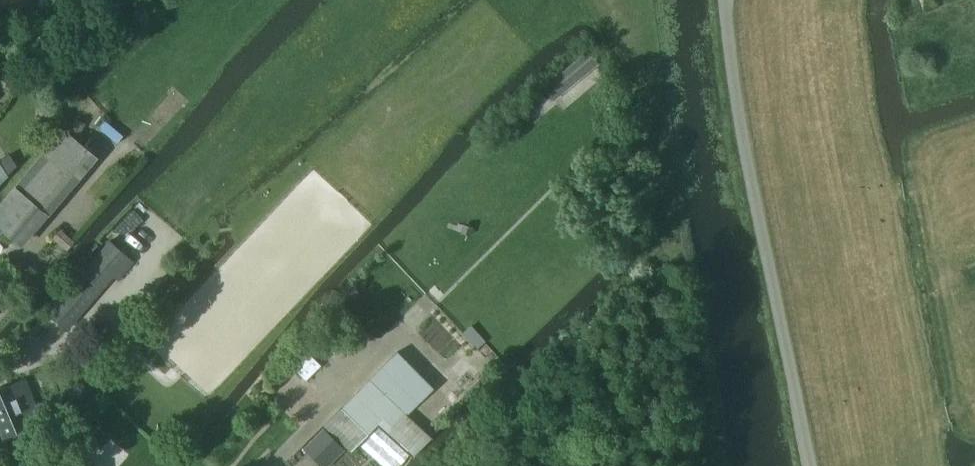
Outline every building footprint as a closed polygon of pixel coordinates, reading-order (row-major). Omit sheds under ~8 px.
[(588,49),(543,86),(552,98),(598,60),(588,49)] [(84,124),(75,120),(70,130),(79,135),(84,124)] [(93,157),(62,131),(0,203),(0,233),(4,230),(19,243),(93,157)] [(60,229),(54,237),(67,248),(74,241),(60,229)] [(110,240),(47,313),(65,329),(112,274),(118,279),(134,261),(110,240)] [(375,376),(411,410),(431,389),(395,356),(375,376)] [(0,389),(0,428),(4,437),(43,420),(25,378),(0,389)] [(371,381),(355,399),(379,424),(412,457),(431,438),(371,381)] [(379,424),(355,399),(329,427),(354,451),(379,424)] [(322,465),(328,465),(345,450),(325,429),(305,448),(322,465)]
